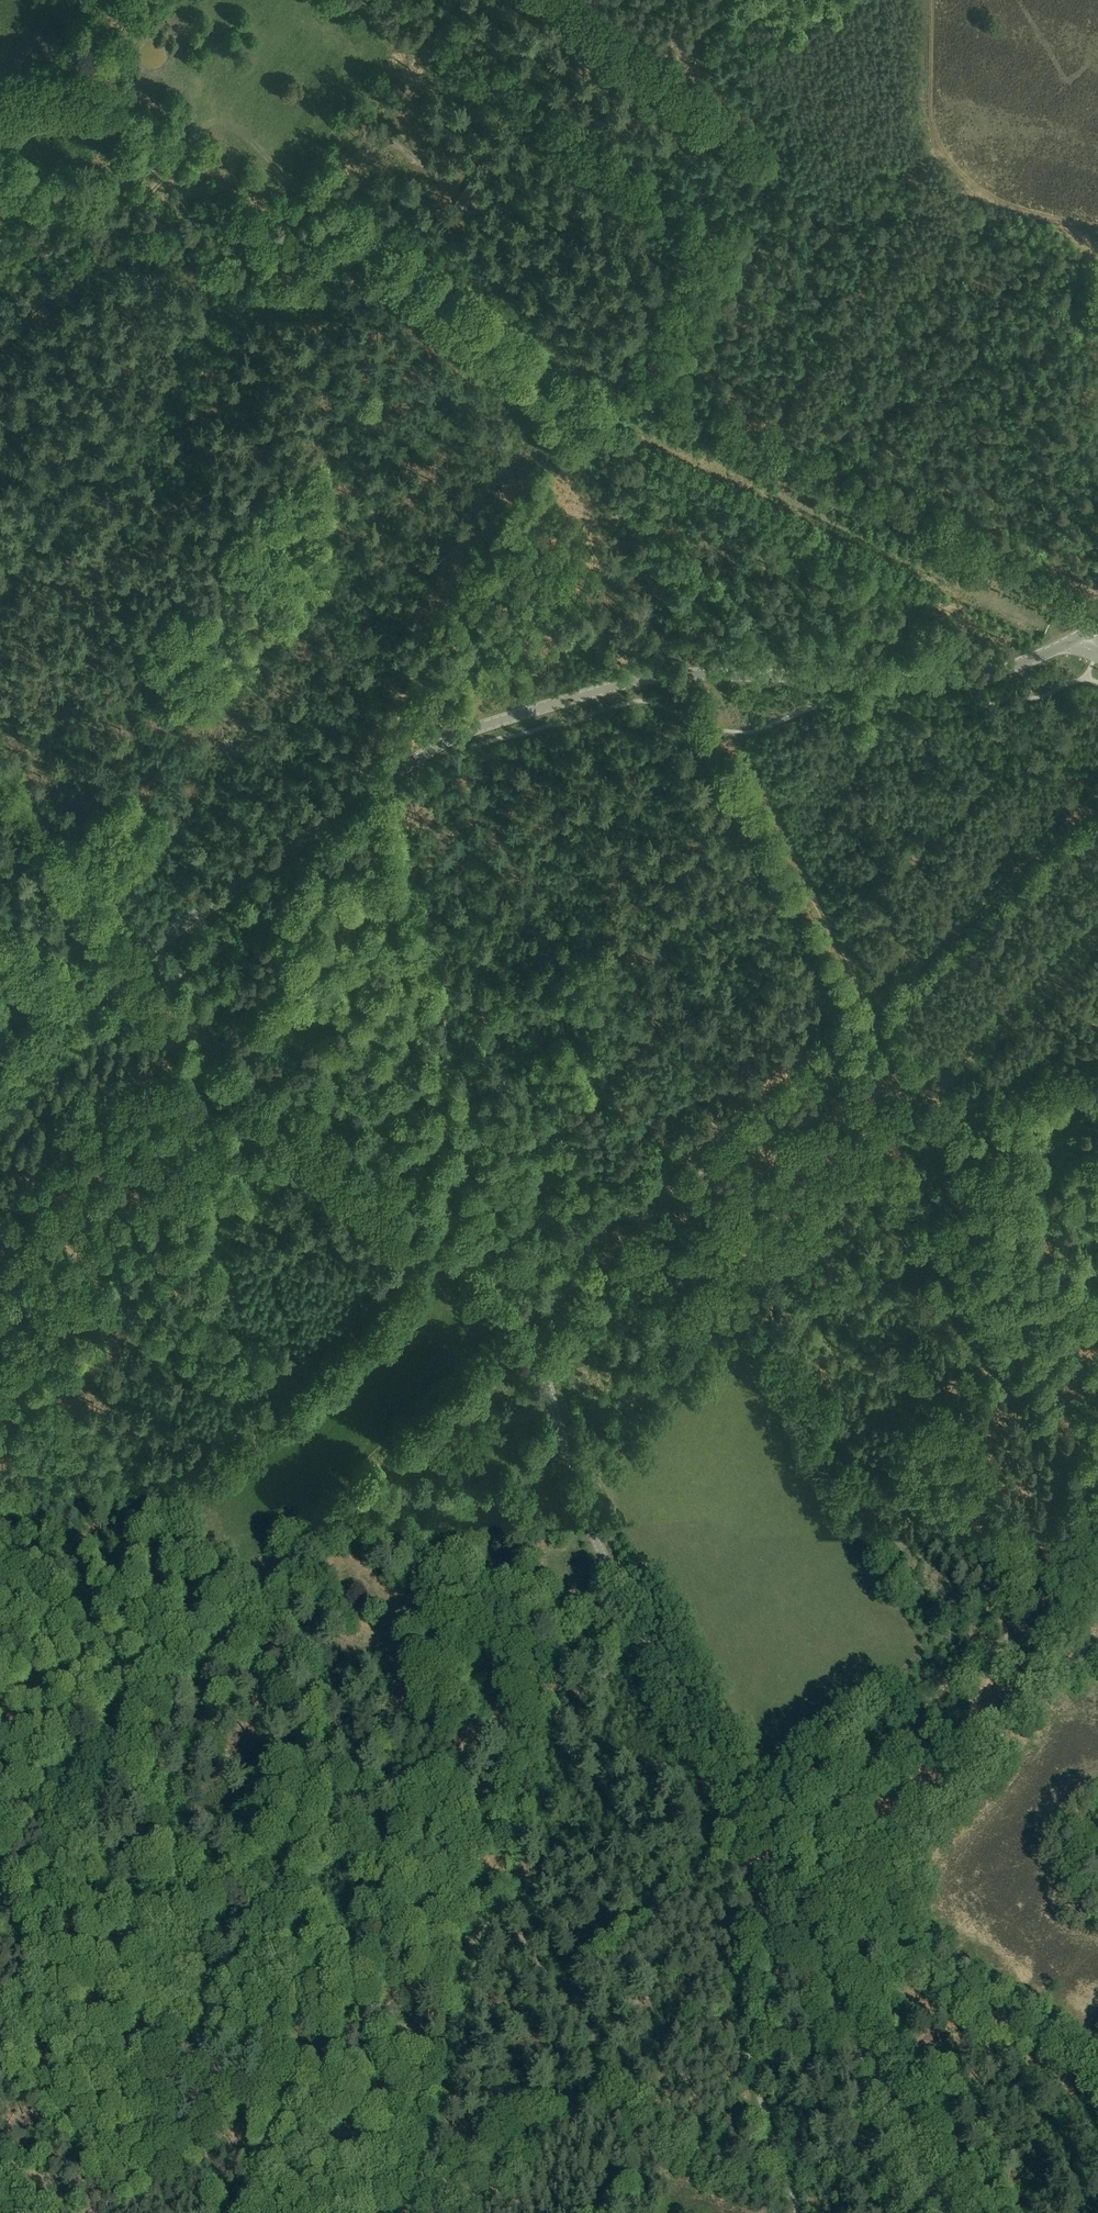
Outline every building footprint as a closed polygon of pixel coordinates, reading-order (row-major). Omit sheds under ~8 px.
[(478,189),(479,182),(475,179),(469,183),(467,190),(460,195),(458,202),(465,207),(467,200),(471,198),(472,193),(478,189)] [(818,695),(817,685),(807,685),(807,695),(818,695)]
